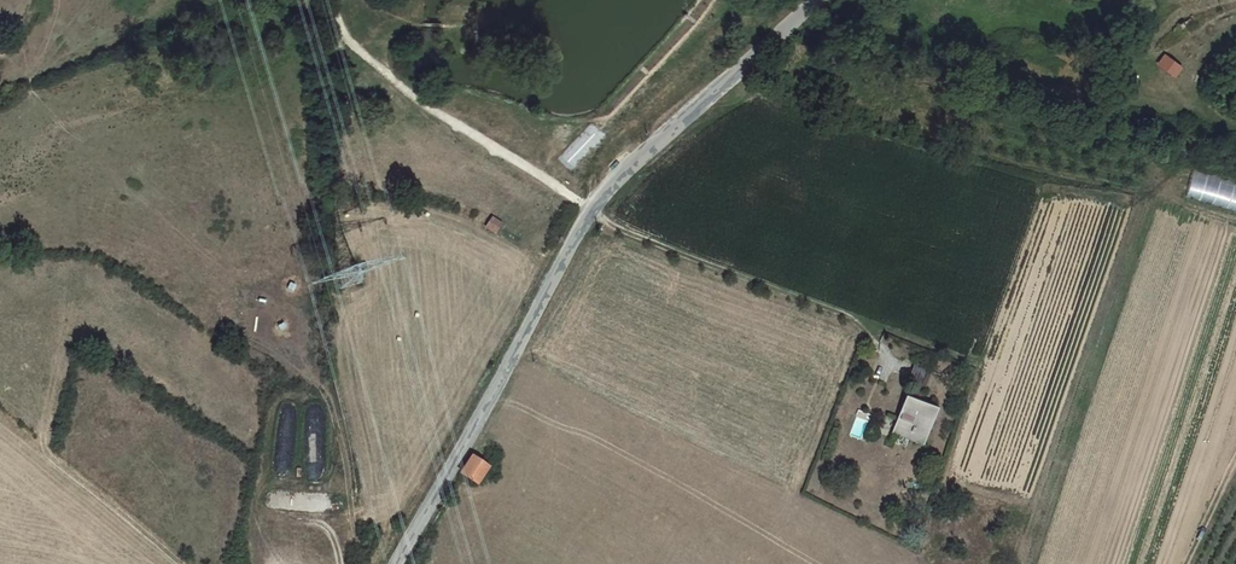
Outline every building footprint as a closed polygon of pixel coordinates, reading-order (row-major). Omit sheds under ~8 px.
[(1187,198),(1235,211),(1235,183),(1194,172),(1187,198)] [(488,216),(486,219),(495,225),(497,222),(488,216)] [(486,219),(482,225),(491,231),(495,225),(486,219)] [(930,370),(911,361),(903,379),(911,383),(891,427),(922,440),(936,408),(914,397),(918,386),(923,388),(930,370)] [(487,463),(473,455),(463,473),(478,482),(487,463)]
